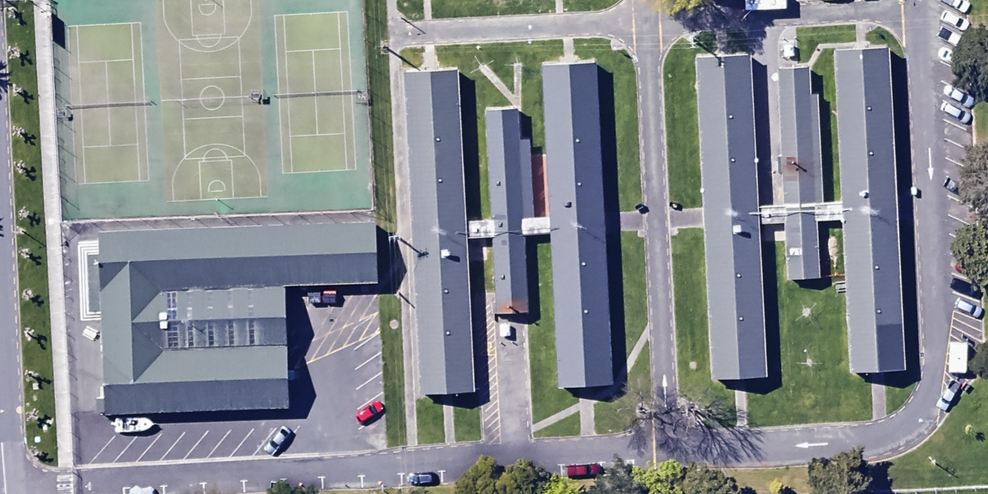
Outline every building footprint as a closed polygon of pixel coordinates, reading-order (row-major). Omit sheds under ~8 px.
[(890,55),(843,57),(860,380),(907,377),(890,55)] [(752,63),(690,66),(708,384),(770,381),(752,63)] [(604,65),(548,68),(566,395),(622,392),(604,65)] [(460,69),(404,72),(421,400),(478,397),(460,69)] [(823,72),(780,74),(787,207),(830,204),(823,72)] [(530,113),(492,115),(503,319),(541,317),(530,113)] [(823,214),(793,216),(796,284),(826,282),(823,214)] [(379,220),(100,235),(111,420),(295,410),(289,298),(383,292),(379,220)]
